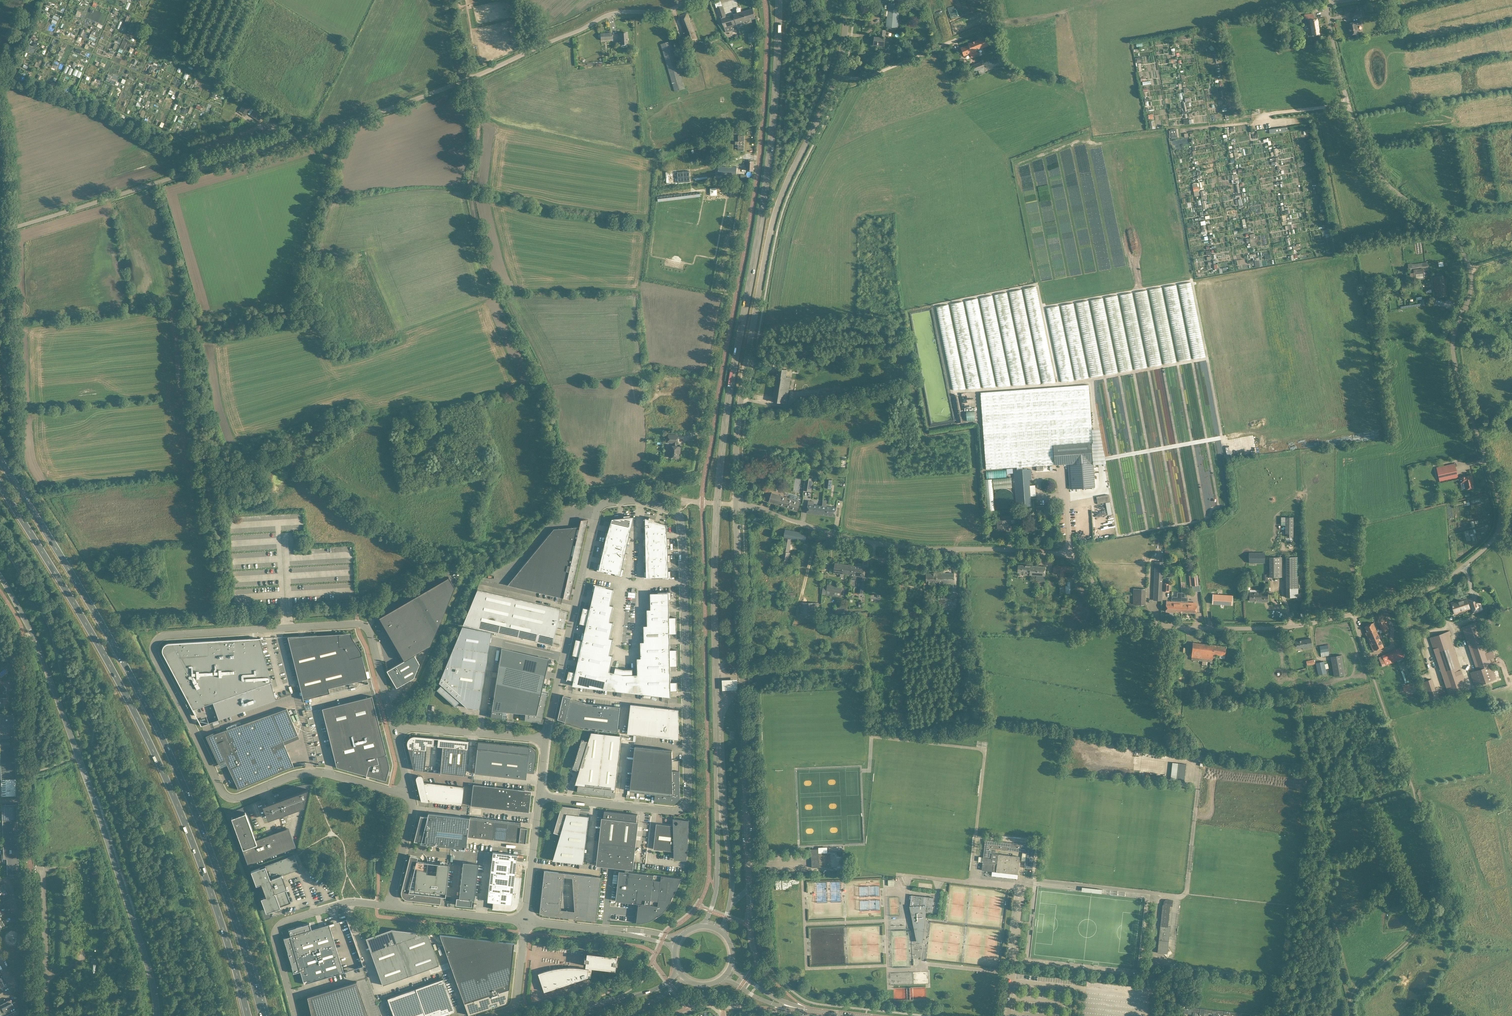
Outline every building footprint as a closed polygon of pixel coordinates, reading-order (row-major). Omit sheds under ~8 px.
[(886,27),(897,28),(900,3),(888,2),(888,10),(887,16),(886,27)] [(723,6),(717,8),(721,19),(724,27),(725,27),(726,32),(739,28),(737,23),(756,18),(753,9),(726,17),(723,6)] [(1359,10),(1356,11),(1351,12),(1353,19),(1353,22),(1348,23),(1350,35),(1358,33),(1356,23),(1359,22),(1358,18),(1361,17),(1360,10),(1359,10)] [(679,18),(689,42),(698,39),(692,23),(692,22),(691,22),(689,19),(690,19),(687,12),(680,16),(681,18),(679,18)] [(1314,13),(1309,14),(1304,14),(1306,26),(1309,25),(1310,30),(1309,30),(1310,35),(1320,34),(1318,26),(1318,24),(1317,18),(1315,19),(1314,13)] [(874,36),(874,45),(884,46),(885,30),(880,30),(879,37),(874,36)] [(969,45),(961,48),(963,53),(964,55),(970,52),(971,56),(972,57),(975,56),(975,55),(978,54),(978,53),(978,52),(977,52),(976,50),(988,45),(987,41),(985,37),(968,43),(969,45)] [(671,41),(661,44),(662,48),(675,91),(685,88),(680,72),(678,66),(676,59),(673,48),(671,41)] [(978,70),(979,73),(986,71),(982,62),(971,66),(973,72),(978,70)] [(73,74),(80,77),(83,72),(75,69),(73,74)] [(244,103),(240,110),(246,114),(246,115),(247,113),(248,114),(252,109),(251,108),(246,105),(247,104),(244,102),(244,103)] [(248,114),(252,117),(256,112),(252,109),(248,114)] [(735,141),(735,144),(738,145),(738,151),(744,151),(745,135),(738,135),(738,141),(735,141)] [(747,170),(753,170),(754,161),(744,160),(744,164),(747,164),(747,170)] [(718,166),(718,175),(736,176),(737,167),(718,166)] [(689,171),(677,172),(678,183),(690,182),(689,171)] [(1193,183),(1195,195),(1201,195),(1200,186),(1205,185),(1205,181),(1193,183)] [(1325,237),(1331,237),(1329,223),(1322,224),(1323,234),(1325,234),(1325,237)] [(1075,288),(1064,319),(1050,303),(1057,380),(1070,379),(1069,366),(1088,349),(1106,348),(1147,362),(1137,351),(1145,329),(1148,364),(1203,359),(1194,259),(1180,297),(1177,270),(1166,302),(1162,267),(1150,301),(1147,271),(1136,303),(1135,298),(1107,301),(1108,310),(1091,290),(1093,312),(1076,292),(1075,288)] [(1424,271),(1413,272),(1413,273),(1414,280),(1414,281),(1425,279),(1424,272),(1424,271)] [(1437,292),(1437,297),(1446,296),(1443,275),(1434,276),(1435,292),(1437,292)] [(999,313),(978,283),(980,300),(968,321),(971,335),(964,347),(982,358),(983,364),(996,362),(1021,376),(1028,375),(1014,356),(1028,364),(1024,340),(1029,348),(1029,349),(1043,370),(1045,378),(1053,377),(1037,279),(1025,300),(1022,282),(1011,300),(995,290),(999,313)] [(964,301),(951,303),(955,319),(958,318),(957,314),(962,313),(963,317),(964,317),(967,336),(969,336),(968,332),(970,332),(969,329),(970,329),(964,301)] [(949,304),(937,306),(940,321),(945,320),(944,314),(947,313),(948,318),(951,318),(949,304)] [(773,401),(778,402),(786,404),(790,378),(786,377),(787,369),(778,368),(773,401)] [(1014,470),(1017,506),(1031,505),(1031,499),(1030,499),(1030,497),(1031,497),(1030,496),(1036,496),(1035,485),(1030,486),(1029,481),(1027,481),(1027,480),(1032,479),(1031,469),(1023,469),(1022,467),(1068,464),(1070,489),(1095,487),(1093,462),(1092,442),(1093,442),(1089,385),(981,392),(986,469),(1017,467),(1017,470),(1014,470)] [(838,396),(837,391),(802,395),(802,402),(827,399),(827,397),(838,396)] [(670,457),(679,458),(679,450),(680,450),(681,446),(677,446),(677,443),(678,443),(678,435),(669,434),(668,442),(674,443),(674,446),(671,445),(670,457)] [(1437,467),(1440,481),(1458,477),(1455,463),(1437,467)] [(761,471),(760,484),(767,484),(768,472),(761,471)] [(1472,475),(1467,476),(1460,477),(1461,483),(1465,482),(1467,489),(1469,488),(1469,489),(1473,488),(1473,487),(1472,482),(1471,479),(1472,479),(1472,475)] [(1013,477),(986,479),(986,489),(1013,487),(1013,477)] [(805,478),(804,490),(810,491),(812,479),(805,478)] [(769,501),(798,511),(801,502),(772,492),(769,501)] [(814,501),(808,501),(807,513),(835,516),(836,507),(826,506),(827,500),(823,500),(822,506),(813,505),(814,501)] [(612,519),(611,522),(621,525),(632,527),(634,516),(631,517),(630,515),(624,516),(624,519),(618,520),(618,518),(612,519)] [(646,528),(656,528),(667,527),(666,524),(661,522),(661,524),(655,522),(656,519),(650,517),(649,519),(646,518),(646,528)] [(519,571),(515,587),(570,599),(571,594),(571,593),(572,589),(572,588),(587,525),(586,519),(581,520),(579,527),(574,527),(567,535),(562,530),(555,538),(550,533),(519,571)] [(997,520),(997,523),(998,528),(1010,527),(1010,519),(997,520)] [(605,538),(607,538),(617,541),(621,525),(611,522),(610,526),(612,526),(610,532),(606,532),(605,538)] [(621,525),(617,541),(628,543),(630,544),(631,537),(628,537),(629,530),(631,531),(632,527),(621,525)] [(656,528),(657,545),(668,545),(670,544),(670,538),(666,538),(666,532),(667,532),(667,527),(656,528)] [(644,545),(646,545),(657,545),(656,528),(646,528),(646,532),(647,532),(648,539),(644,539),(644,545)] [(783,550),(781,558),(788,560),(790,550),(790,549),(791,539),(794,540),(805,542),(806,538),(807,533),(806,533),(785,529),(784,534),(784,538),(782,550),(783,550)] [(601,554),(603,554),(614,556),(617,541),(607,538),(606,542),(607,542),(606,548),(602,547),(601,554)] [(617,541),(614,556),(624,559),(626,559),(628,553),(624,552),(626,546),(627,546),(628,543),(617,541)] [(645,561),(646,561),(657,561),(657,545),(646,545),(646,548),(648,548),(648,555),(644,555),(645,561)] [(657,545),(657,561),(669,561),(670,561),(670,554),(667,554),(667,548),(668,548),(668,545),(657,545)] [(1249,563),(1250,563),(1265,563),(1265,552),(1249,552),(1249,563)] [(605,571),(610,572),(614,556),(603,554),(602,557),(604,558),(602,564),(599,563),(597,569),(605,571)] [(614,556),(610,572),(615,573),(623,575),(624,569),(621,568),(622,562),(624,562),(624,559),(614,556)] [(1270,557),(1270,577),(1282,577),(1282,557),(1270,557)] [(1286,557),(1286,597),(1298,597),(1298,557),(1286,557)] [(657,561),(646,561),(646,565),(648,565),(648,571),(645,571),(645,577),(652,577),(658,577),(657,561)] [(669,561),(657,561),(658,577),(663,577),(671,577),(671,571),(667,571),(667,564),(669,564),(669,561)] [(1154,596),(1154,600),(1163,600),(1163,596),(1164,565),(1164,561),(1155,561),(1155,565),(1154,596)] [(833,572),(853,575),(854,570),(853,570),(854,565),(835,563),(833,572)] [(864,584),(865,577),(864,576),(866,567),(854,565),(853,570),(854,570),(853,575),(862,576),(861,583),(864,584)] [(1018,565),(1018,570),(1018,572),(1029,573),(1029,575),(1031,575),(1036,575),(1045,576),(1046,567),(1018,565)] [(1057,574),(1059,575),(1064,575),(1064,572),(1067,573),(1067,572),(1074,572),(1075,567),(1054,565),(1053,572),(1057,572),(1057,574)] [(926,583),(938,583),(938,580),(936,580),(936,573),(926,573),(926,583)] [(938,580),(938,583),(954,583),(954,573),(936,573),(936,580),(938,580)] [(399,652),(404,660),(414,655),(430,645),(451,596),(455,587),(449,577),(379,617),(389,635),(391,634),(401,650),(399,652)] [(1059,580),(1059,587),(1060,587),(1060,595),(1065,595),(1070,594),(1070,582),(1066,582),(1065,580),(1059,580)] [(822,590),(841,593),(842,586),(823,583),(822,590)] [(593,597),(592,601),(610,605),(612,596),(614,589),(606,587),(606,588),(594,585),(593,590),(596,591),(595,596),(595,598),(593,597)] [(1133,604),(1145,605),(1146,589),(1134,588),(1133,604)] [(563,629),(566,615),(567,611),(560,609),(560,608),(477,589),(463,625),(552,645),(552,644),(552,645),(547,644),(551,626),(563,629)] [(1261,601),(1268,601),(1268,594),(1261,594),(1261,592),(1249,592),(1249,601),(1261,601)] [(651,593),(651,609),(669,609),(669,605),(668,605),(668,599),(668,598),(671,598),(671,593),(658,593),(651,593)] [(939,601),(949,601),(949,593),(939,593),(939,596),(937,596),(937,599),(939,599),(939,601)] [(949,601),(939,601),(939,605),(944,605),(944,607),(947,607),(947,606),(957,606),(957,601),(957,593),(949,593),(949,601)] [(1213,596),(1212,603),(1220,604),(1224,604),(1232,605),(1233,597),(1233,595),(1229,595),(1225,594),(1221,594),(1217,594),(1213,594),(1213,596)] [(1451,608),(1450,609),(1451,614),(1453,614),(1453,615),(1454,614),(1455,614),(1455,613),(1458,612),(1459,613),(1460,614),(1462,613),(1463,612),(1463,611),(1469,608),(1471,607),(1473,613),(1480,610),(1479,610),(1477,604),(1478,603),(1477,601),(1476,596),(1468,599),(1469,600),(1467,600),(1466,598),(1465,598),(1466,599),(1462,600),(1462,601),(1459,602),(1458,600),(1451,602),(1453,607),(1451,608)] [(582,613),(582,616),(610,622),(610,621),(614,606),(610,605),(592,601),(590,609),(585,608),(584,607),(582,613)] [(1166,601),(1166,611),(1182,612),(1190,613),(1197,613),(1197,605),(1197,603),(1192,603),(1182,602),(1166,601)] [(818,615),(817,602),(800,603),(800,615),(818,615)] [(651,609),(647,609),(648,625),(648,626),(677,625),(677,623),(677,617),(675,617),(670,617),(670,611),(669,609),(651,609)] [(581,617),(580,623),(581,623),(587,625),(585,633),(610,638),(614,622),(610,621),(610,622),(582,616),(581,617)] [(1377,620),(1383,632),(1390,629),(1387,621),(1385,622),(1383,618),(1377,620)] [(1365,626),(1364,626),(1367,632),(1365,633),(1367,636),(1372,634),(1373,636),(1378,634),(1375,627),(1373,622),(1365,626)] [(1477,622),(1462,627),(1477,670),(1470,672),(1475,686),(1496,679),(1492,665),(1487,652),(1492,651),(1491,645),(1486,647),(1477,622)] [(648,625),(644,625),(644,642),(670,641),(670,633),(675,633),(677,633),(677,627),(677,625),(648,626),(648,625)] [(479,709),(491,632),(462,626),(439,682),(441,684),(436,690),(451,703),(455,706),(458,703),(460,701),(467,708),(479,709)] [(1430,637),(1449,694),(1467,688),(1448,631),(1430,637)] [(575,645),(574,647),(610,655),(614,639),(610,638),(585,633),(583,640),(578,639),(576,639),(575,645)] [(329,688),(367,678),(368,678),(364,666),(363,666),(360,652),(359,650),(352,640),(351,638),(350,636),(350,634),(317,636),(317,635),(288,637),(303,699),(330,693),(329,688)] [(1372,634),(1367,636),(1373,651),(1383,646),(1378,634),(1373,636),(1372,634)] [(163,648),(162,650),(162,651),(163,652),(163,653),(184,694),(185,694),(185,693),(186,695),(185,695),(187,698),(187,697),(188,699),(187,699),(188,699),(193,709),(195,708),(213,702),(219,719),(275,699),(274,693),(273,688),(271,682),(260,638),(255,638),(253,638),(250,639),(169,643),(167,644),(165,645),(163,648)] [(1295,641),(1296,646),(1296,648),(1303,647),(1303,649),(1313,647),(1311,638),(1295,641)] [(644,642),(641,642),(641,658),(677,657),(677,655),(677,649),(676,649),(670,649),(670,641),(644,642)] [(1191,657),(1213,659),(1214,654),(1225,655),(1226,646),(1193,643),(1191,657)] [(1328,644),(1320,646),(1321,649),(1322,656),(1330,654),(1328,647),(1328,644)] [(524,720),(538,721),(542,722),(548,695),(541,693),(549,658),(538,656),(537,659),(512,653),(512,650),(501,647),(491,717),(502,718),(503,711),(525,713),(524,720)] [(574,649),(573,655),(574,655),(579,656),(578,664),(610,672),(610,671),(613,655),(610,655),(574,647),(574,649)] [(1400,647),(1392,651),(1396,660),(1404,657),(1400,647)] [(1392,651),(1379,657),(1382,664),(1385,662),(1386,665),(1396,660),(1392,651)] [(414,655),(404,660),(387,671),(396,687),(414,677),(419,664),(414,655)] [(1331,656),(1334,676),(1345,674),(1342,655),(1331,656)] [(641,658),(638,658),(638,674),(638,675),(671,674),(671,666),(676,666),(678,666),(677,659),(677,657),(641,658)] [(1315,663),(1318,675),(1326,673),(1323,661),(1315,663)] [(730,663),(725,668),(731,674),(736,669),(730,663)] [(573,686),(622,691),(624,669),(616,667),(615,672),(610,671),(610,672),(578,664),(576,672),(571,671),(569,677),(568,676),(567,680),(567,679),(574,680),(573,686)] [(624,669),(622,691),(671,697),(671,690),(678,690),(678,692),(678,688),(676,688),(676,682),(671,682),(671,674),(638,675),(638,674),(633,674),(633,669),(624,669)] [(737,678),(722,678),(722,689),(737,688),(737,678)] [(1422,682),(1428,701),(1438,698),(1431,679),(1422,682)] [(0,698),(0,705),(1,705),(1,706),(8,706),(8,697),(7,697),(7,693),(3,693),(3,691),(7,688),(0,681),(0,689),(1,690),(1,698),(0,698)] [(332,692),(347,688),(346,684),(331,688),(332,692)] [(564,695),(558,719),(559,718),(566,720),(565,723),(574,726),(582,728),(617,732),(620,707),(587,703),(571,698),(571,697),(564,695)] [(388,765),(379,731),(380,730),(380,731),(381,731),(373,702),(358,706),(356,700),(322,708),(337,767),(358,773),(359,771),(385,779),(388,768),(388,767),(388,766),(388,765)] [(679,739),(666,737),(667,732),(679,733),(678,722),(677,721),(678,709),(631,704),(628,733),(679,739)] [(238,789),(284,770),(294,767),(283,741),(298,734),(287,708),(272,714),(213,734),(213,733),(213,732),(206,736),(219,764),(226,760),(229,767),(228,767),(238,789)] [(15,727),(14,715),(0,713),(0,728),(15,727)] [(575,784),(576,784),(578,785),(577,792),(612,796),(612,795),(612,792),(614,792),(614,791),(615,789),(616,789),(622,736),(592,732),(589,741),(582,739),(574,766),(574,765),(578,766),(577,768),(578,769),(580,769),(575,784)] [(407,744),(407,745),(413,770),(465,775),(468,741),(438,738),(437,746),(442,746),(440,772),(426,771),(428,745),(433,745),(434,738),(415,736),(414,736),(413,736),(412,736),(411,737),(410,737),(410,738),(409,738),(409,739),(408,739),(408,740),(407,741),(407,742),(407,743),(407,744)] [(474,773),(516,778),(526,779),(526,773),(526,772),(533,773),(536,754),(536,753),(535,752),(535,751),(535,750),(534,749),(533,748),(532,747),(531,747),(530,746),(478,742),(474,773)] [(635,746),(630,791),(655,794),(655,800),(673,803),(675,802),(676,802),(677,802),(678,801),(678,796),(680,796),(679,760),(672,760),(672,750),(635,746)] [(1,762),(1,779),(16,778),(16,761),(1,762)] [(1177,782),(1184,783),(1186,764),(1179,763),(1177,782)] [(416,779),(417,783),(421,801),(462,805),(464,786),(424,782),(423,778),(422,777),(422,776),(421,776),(420,776),(419,776),(418,776),(417,776),(417,777),(416,777),(416,778),(416,779)] [(16,778),(1,779),(2,796),(17,795),(16,778)] [(524,795),(524,790),(473,784),(471,805),(522,811),(522,812),(522,810),(524,810),(524,811),(529,812),(531,796),(524,795)] [(280,815),(304,806),(308,789),(263,806),(268,820),(278,816),(280,815)] [(2,805),(2,820),(17,819),(17,804),(2,805)] [(553,860),(584,863),(589,816),(579,815),(580,808),(581,808),(562,805),(554,832),(561,834),(553,860)] [(631,813),(605,810),(604,817),(602,817),(597,865),(633,869),(639,821),(637,821),(637,814),(635,814),(631,814),(631,813)] [(255,840),(256,840),(255,838),(257,838),(256,835),(256,833),(253,834),(245,812),(244,812),(244,813),(233,817),(232,817),(231,817),(233,821),(231,822),(233,825),(234,824),(242,845),(241,845),(248,864),(296,847),(289,827),(273,833),(275,840),(258,847),(255,840)] [(420,816),(414,841),(421,842),(420,843),(466,848),(469,817),(428,813),(427,817),(420,816)] [(468,836),(525,843),(527,828),(520,827),(521,822),(470,816),(468,836)] [(2,820),(3,837),(18,836),(17,819),(2,820)] [(674,858),(687,860),(688,845),(688,820),(680,819),(682,820),(681,826),(679,826),(674,826),(674,825),(657,823),(654,849),(670,851),(670,848),(675,849),(674,851),(674,858)] [(268,835),(256,840),(255,840),(258,847),(275,840),(273,833),(268,835)] [(985,840),(983,857),(991,858),(991,853),(995,854),(995,851),(992,850),(992,848),(1026,852),(1025,868),(1032,869),(1035,845),(985,840)] [(493,852),(487,901),(493,902),(492,909),(499,909),(499,906),(505,907),(505,908),(505,907),(511,908),(510,908),(511,908),(515,908),(510,901),(510,898),(511,898),(511,897),(512,896),(512,895),(511,895),(510,894),(516,895),(517,893),(519,894),(521,877),(523,866),(516,865),(517,854),(493,852)] [(837,852),(819,853),(818,852),(811,852),(811,858),(812,867),(834,866),(834,869),(843,869),(843,853),(837,853),(837,852)] [(982,870),(996,872),(998,854),(995,854),(991,853),(991,858),(983,857),(982,870)] [(268,911),(291,903),(286,889),(287,888),(282,875),(299,869),(294,854),(253,870),(251,870),(256,885),(258,884),(263,897),(261,897),(266,912),(268,911)] [(998,854),(996,872),(1018,874),(1020,856),(998,854)] [(411,898),(414,900),(440,903),(441,896),(445,896),(449,864),(416,861),(417,857),(410,855),(402,891),(401,891),(401,892),(401,893),(401,894),(402,894),(402,895),(402,896),(403,896),(403,897),(404,897),(404,898),(405,898),(406,899),(406,898),(408,898),(411,898)] [(19,858),(7,859),(7,874),(19,874),(19,858)] [(474,900),(474,899),(478,864),(463,862),(459,898),(456,898),(455,905),(471,906),(472,900),(474,900)] [(545,914),(560,916),(565,872),(545,870),(540,912),(543,914),(545,914)] [(638,909),(636,923),(638,923),(640,923),(642,922),(644,922),(646,922),(648,921),(650,921),(651,920),(653,919),(655,918),(656,917),(658,916),(659,915),(661,914),(662,913),(664,912),(665,911),(665,910),(666,909),(667,908),(668,906),(669,905),(670,904),(670,903),(671,901),(682,878),(619,871),(616,901),(639,903),(638,909)] [(577,914),(577,918),(597,920),(602,877),(574,873),(573,878),(574,878),(574,877),(575,878),(574,889),(575,889),(576,889),(575,900),(577,900),(575,914),(576,914),(577,914)] [(1010,889),(1010,883),(980,880),(979,886),(1010,889)] [(932,912),(932,905),(933,897),(911,895),(910,902),(910,905),(910,906),(910,907),(912,914),(914,914),(917,928),(924,928),(926,911),(928,912),(932,912)] [(1170,949),(1168,947),(1169,936),(1170,935),(1169,935),(1170,933),(1170,932),(1170,927),(1168,926),(1170,906),(1172,906),(1173,903),(1173,900),(1165,899),(1164,900),(1164,904),(1162,905),(1157,952),(1163,953),(1164,954),(1170,949)] [(310,923),(288,929),(290,936),(284,938),(293,973),(298,972),(298,973),(300,972),(301,976),(302,976),(304,984),(344,972),(329,924),(316,928),(312,929),(312,927),(311,927),(310,923)] [(427,933),(401,930),(391,929),(393,934),(372,941),(373,941),(376,949),(371,951),(371,950),(370,950),(383,985),(439,965),(427,933)] [(440,934),(440,935),(468,1014),(468,1015),(491,1008),(490,1006),(497,1004),(497,1006),(505,1003),(506,1003),(506,1002),(507,1002),(507,1001),(507,1000),(508,1000),(508,999),(514,943),(440,934)] [(547,971),(539,973),(545,991),(588,977),(588,975),(594,976),(595,967),(616,969),(617,964),(618,964),(618,961),(617,961),(618,956),(588,952),(587,958),(583,957),(582,968),(580,968),(575,967),(570,967),(565,967),(561,968),(557,968),(551,969),(547,971)] [(449,1013),(455,1011),(444,978),(387,998),(394,1015),(450,1015),(449,1013)] [(357,981),(307,996),(312,1015),(369,1015),(357,981)] [(11,999),(6,1001),(11,1012),(16,1010),(16,1009),(19,1007),(18,1006),(19,1006),(18,999),(13,1002),(11,999)] [(0,1008),(0,1009),(0,1010),(3,1015),(4,1015),(11,1013),(11,1012),(6,1001),(1,1004),(2,1007),(0,1008)] [(1192,1011),(1200,1012),(1200,1015),(1204,1015),(1204,1009),(1194,1008),(1193,1008),(1193,1007),(1192,1010),(1192,1011)]
